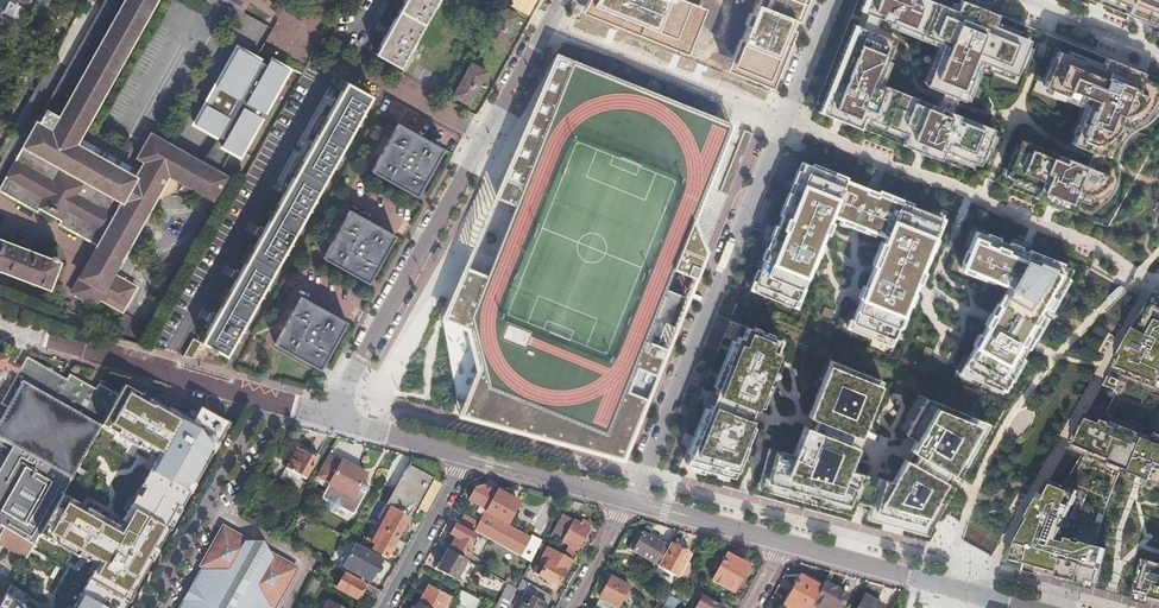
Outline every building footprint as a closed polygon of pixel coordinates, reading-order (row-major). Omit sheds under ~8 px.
[(72,291),(95,305),(99,297),(121,310),(135,286),(112,273),(169,174),(214,199),(227,175),(218,170),(188,154),(150,132),(136,156),(144,160),(139,169),(135,176),(75,143),(155,0),(103,0),(22,145),(14,160),(17,161),(9,176),(6,174),(0,185),(0,191),(36,211),(39,207),(61,219),(59,223),(97,245),(72,291)] [(2,10),(12,16),(15,10),(13,9),(18,0),(7,0),(2,10)] [(375,54),(400,68),(423,26),(437,0),(404,0),(375,54)] [(586,7),(675,43),(691,3),(685,0),(590,0),(586,7)] [(723,62),(763,78),(794,0),(748,0),(723,62)] [(863,11),(943,43),(926,85),(964,100),(980,60),(1016,75),(1030,40),(994,26),(999,15),(962,0),(960,0),(956,10),(930,0),(867,0),(863,11)] [(1128,6),(1125,14),(1158,28),(1158,0),(1113,0),(1128,6)] [(517,15),(502,7),(485,39),(499,47),(517,15)] [(895,39),(858,24),(822,113),(859,128),(863,117),(906,135),(902,145),(939,160),(943,151),(979,165),(994,129),(972,120),(970,124),(957,118),(959,114),(931,103),(929,107),(915,102),(917,97),(878,82),(895,39)] [(204,129),(188,154),(218,170),(230,150),(238,154),(287,68),(255,50),(253,55),(223,39),(181,115),(204,129)] [(40,44),(34,54),(42,58),(47,48),(40,44)] [(1106,58),(1101,68),(1058,51),(1043,87),(1087,104),(1071,144),(1108,159),(1125,118),(1137,123),(1142,109),(1151,113),(1158,94),(1158,92),(1139,84),(1144,73),(1106,58)] [(53,54),(24,106),(30,109),(59,57),(53,54)] [(682,247),(732,124),(556,54),(499,197),(518,205),(492,277),(481,273),(469,269),(450,319),(458,323),(466,325),(490,336),(478,367),(459,415),(622,459),(667,348),(645,339),(674,269),(695,278),(704,256),(682,247)] [(486,71),(471,63),(454,95),(468,102),(486,71)] [(226,355),(371,95),(347,82),(201,341),(226,355)] [(24,106),(21,111),(27,115),(30,109),(24,106)] [(11,130),(7,136),(13,139),(27,115),(21,111),(11,130)] [(442,148),(398,122),(370,171),(415,196),(442,148)] [(733,184),(753,133),(746,130),(726,182),(733,184)] [(75,143),(135,176),(139,169),(79,136),(75,143)] [(1021,141),(1007,177),(1038,189),(1035,198),(1072,213),(1076,204),(1087,209),(1093,194),(1102,197),(1111,176),(1057,155),(1055,159),(1042,154),(1044,150),(1021,141)] [(14,160),(6,174),(9,176),(17,161),(14,160)] [(890,239),(853,331),(891,346),(942,217),(803,161),(751,290),(794,307),(831,215),(890,239)] [(394,234),(349,209),(323,257),(368,282),(394,234)] [(1020,248),(975,230),(960,267),(1007,287),(958,373),(1002,390),(1071,268),(1027,251),(1027,252),(1026,252),(1023,259),(1018,256),(1020,250),(1020,248)] [(48,286),(59,261),(56,260),(57,256),(51,254),(50,258),(0,239),(0,268),(48,286)] [(1155,294),(1103,386),(1118,392),(1101,421),(1086,415),(1067,449),(1082,455),(1064,487),(1049,480),(1003,563),(1094,588),(1105,549),(1095,546),(1107,503),(1121,470),(1158,486),(1158,296),(1155,294)] [(346,321),(301,296),(274,344),(319,369),(346,321)] [(271,340),(288,308),(279,303),(262,335),(271,340)] [(686,464),(733,477),(746,445),(742,444),(752,419),(747,417),(751,407),(756,409),(758,405),(762,407),(774,375),(770,374),(783,341),(746,326),(740,342),(735,341),(715,393),(721,395),(717,405),(711,402),(686,464)] [(33,545),(39,535),(62,495),(71,479),(101,426),(119,394),(100,383),(96,387),(71,373),(66,380),(27,357),(21,369),(18,374),(8,392),(16,396),(9,409),(0,424),(0,439),(14,447),(19,451),(0,484),(0,526),(4,528),(33,545)] [(760,484),(851,509),(865,474),(841,467),(851,441),(862,414),(866,416),(881,380),(829,359),(815,397),(818,398),(808,424),(799,445),(803,447),(801,454),(793,452),(792,454),(771,448),(760,484)] [(18,374),(21,369),(8,361),(5,367),(18,374)] [(119,394),(101,426),(165,462),(162,467),(166,469),(161,478),(150,471),(141,487),(145,490),(140,498),(136,496),(122,521),(126,524),(123,529),(87,509),(85,513),(76,508),(78,504),(62,495),(39,535),(55,544),(57,541),(79,554),(77,556),(88,562),(90,559),(97,564),(79,596),(83,599),(79,607),(75,605),(73,607),(126,607),(129,603),(125,601),(130,593),(134,595),(151,562),(148,560),(154,549),(158,552),(169,531),(166,529),(177,508),(181,510),(190,494),(186,493),(191,483),(196,485),(230,424),(201,408),(140,388),(137,393),(124,385),(119,394)] [(1,404),(9,409),(16,396),(8,392),(1,404)] [(868,513),(923,529),(984,421),(934,402),(930,409),(921,405),(907,430),(920,437),(895,482),(877,477),(868,513)] [(19,451),(14,447),(0,472),(0,484),(19,451)] [(305,452),(297,447),(286,467),(285,468),(305,479),(306,479),(319,456),(307,449),(305,452)] [(342,460),(328,452),(315,476),(328,484),(321,497),(327,499),(330,509),(340,507),(353,514),(362,497),(360,496),(362,492),(365,490),(366,489),(367,488),(367,487),(367,486),(367,485),(366,484),(360,481),(365,473),(342,460)] [(421,472),(407,464),(386,502),(385,503),(388,504),(396,509),(409,516),(411,517),(433,478),(421,472)] [(469,500),(486,509),(495,493),(483,486),(476,488),(469,500)] [(474,531),(530,561),(538,546),(540,542),(507,524),(518,503),(496,491),(495,493),(486,509),(478,523),(474,531)] [(385,530),(397,537),(409,516),(396,509),(388,504),(377,525),(385,530)] [(567,548),(573,551),(575,548),(577,549),(589,528),(587,526),(588,523),(582,519),(580,523),(563,514),(550,536),(561,542),(561,540),(569,544),(567,548)] [(459,523),(474,531),(478,523),(464,515),(459,523)] [(377,525),(375,524),(370,534),(374,536),(370,542),(377,545),(375,549),(386,556),(397,537),(385,530),(377,525)] [(451,545),(465,553),(475,536),(455,524),(450,534),(456,537),(451,545)] [(33,545),(4,528),(0,535),(0,545),(25,559),(33,545)] [(224,529),(203,565),(207,568),(198,584),(192,581),(178,604),(184,607),(269,607),(271,604),(274,606),(294,570),(267,554),(266,557),(248,546),(249,543),(224,529)] [(632,551),(658,565),(669,547),(642,532),(632,551)] [(547,546),(555,551),(558,545),(550,540),(547,546)] [(540,542),(538,546),(545,550),(540,561),(542,562),(540,567),(537,566),(534,572),(557,585),(571,559),(555,551),(547,546),(540,542)] [(343,566),(369,580),(375,571),(382,558),(356,543),(348,556),(343,566)] [(688,562),(691,556),(670,544),(669,547),(658,565),(679,577),(680,575),(688,562)] [(455,578),(465,560),(448,550),(438,569),(455,578)] [(712,580),(734,593),(746,570),(736,564),(739,560),(727,554),(712,580)] [(1143,559),(1132,598),(1158,605),(1158,564),(1143,559)] [(680,575),(687,578),(693,565),(688,562),(680,575)] [(337,587),(357,598),(364,584),(344,573),(337,587)] [(610,575),(610,577),(628,587),(629,586),(610,575)] [(313,590),(319,580),(317,579),(314,577),(308,587),(313,590)] [(597,597),(617,607),(628,587),(610,577),(604,587),(602,586),(596,596),(597,597)] [(821,588),(801,577),(785,604),(791,607),(810,607),(811,605),(821,588)] [(824,582),(821,588),(811,605),(817,607),(839,607),(847,595),(824,582)] [(364,591),(377,598),(381,591),(368,583),(364,591)] [(495,607),(506,607),(517,588),(508,583),(495,607)] [(524,592),(547,605),(552,596),(529,583),(524,592)] [(29,597),(11,584),(2,601),(0,604),(0,607),(21,607),(29,597)] [(428,607),(443,607),(450,596),(429,584),(419,603),(428,607)] [(308,587),(302,597),(308,600),(313,590),(308,587)] [(482,601),(460,589),(454,600),(459,602),(455,607),(478,607),(482,601)] [(516,607),(545,607),(547,605),(524,592),(516,607)] [(663,606),(666,607),(676,607),(680,601),(669,595),(664,605),(663,606)] [(883,605),(865,595),(858,607),(881,607),(883,605)] [(702,596),(695,607),(723,607),(702,596)] [(617,607),(597,597),(591,607),(594,607),(617,607)]
